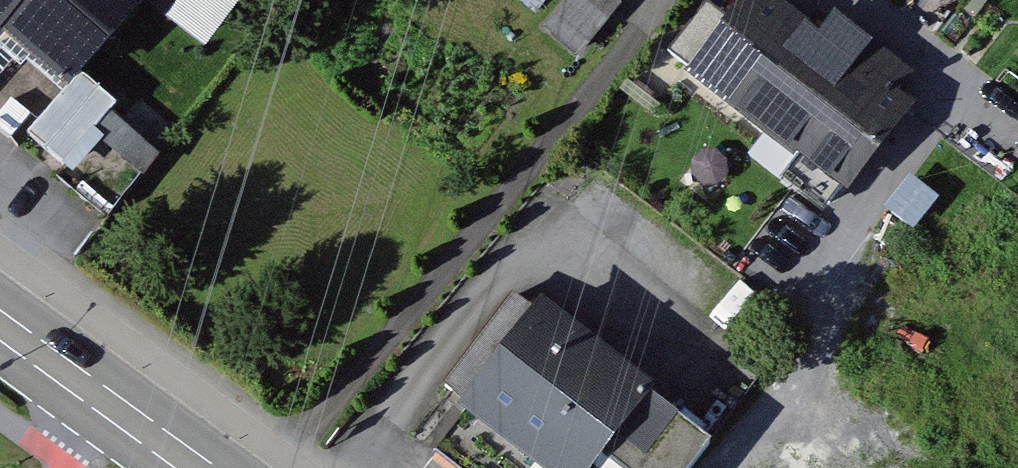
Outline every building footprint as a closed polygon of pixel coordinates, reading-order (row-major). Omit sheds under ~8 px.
[(7,52),(64,100),(80,82),(149,0),(0,0),(0,60),(7,52)] [(173,18),(214,48),(250,0),(186,0),(173,18)] [(616,0),(581,0),(562,24),(592,48),(625,7),(616,0)] [(672,43),(692,58),(738,0),(706,0),(672,43)] [(788,0),(762,0),(707,71),(812,152),(799,169),(844,203),(920,105),(904,92),(919,72),(847,17),(833,34),(788,0)] [(33,138),(114,205),(161,150),(80,82),(64,100),(33,138)] [(542,305),(435,440),(471,467),(694,467),(715,441),(542,305)]
